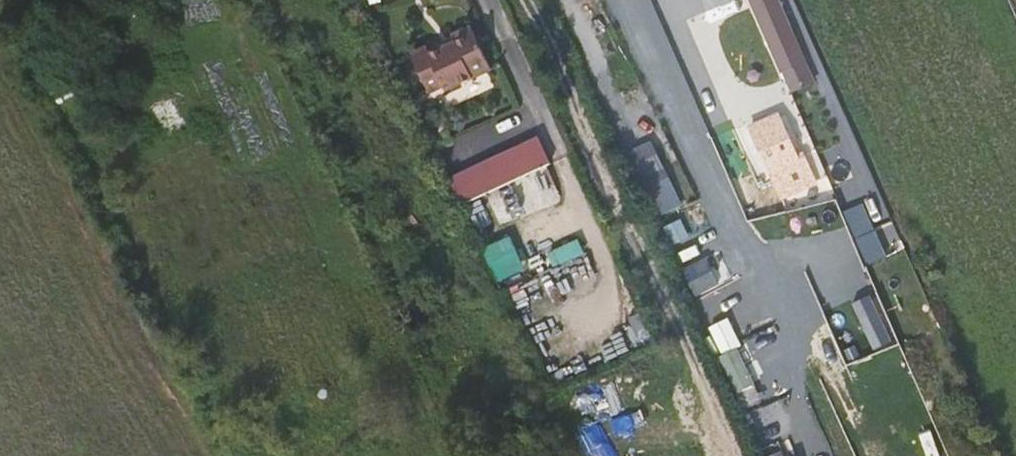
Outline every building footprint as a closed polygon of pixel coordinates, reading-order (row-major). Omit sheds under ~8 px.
[(450,6),(453,12),(420,28),(417,23),(400,30),(419,70),(437,62),(440,67),(487,43),(468,0),(464,0),(450,6)] [(769,5),(802,80),(811,76),(800,50),(809,46),(791,5),(795,3),(794,0),(779,0),(769,5)] [(769,66),(784,58),(781,50),(778,44),(762,52),(769,66)] [(783,169),(809,158),(790,119),(764,131),(783,169)] [(629,162),(658,153),(651,130),(622,139),(629,162)] [(651,210),(679,197),(664,166),(636,180),(651,210)] [(488,183),(467,195),(508,279),(531,269),(488,183)] [(580,243),(549,252),(553,264),(584,255),(580,243)] [(520,285),(529,303),(541,298),(531,279),(520,285)] [(739,349),(718,356),(730,392),(750,386),(739,349)] [(788,446),(763,455),(792,455),(788,446)]
